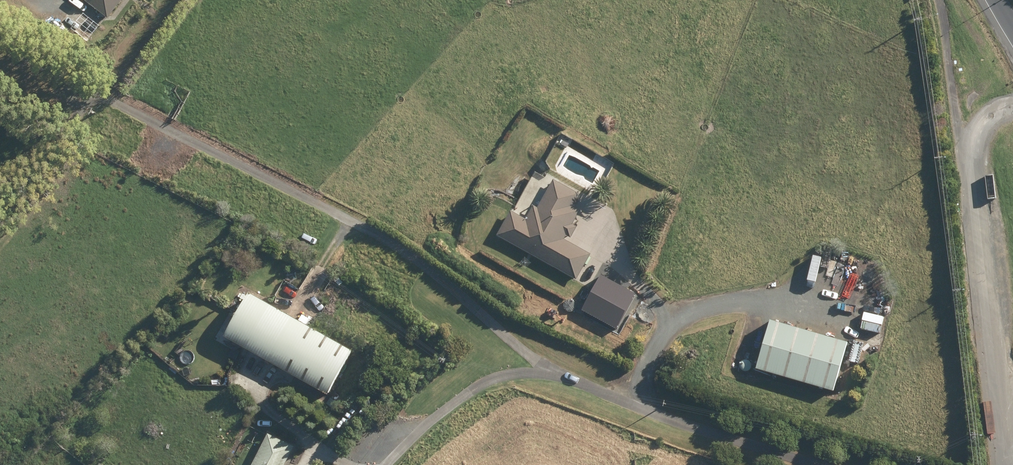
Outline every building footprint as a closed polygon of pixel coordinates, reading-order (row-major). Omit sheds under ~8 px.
[(110,18),(125,0),(87,0),(110,18)] [(495,235),(575,280),(589,254),(563,239),(566,235),(570,237),(576,226),(572,224),(579,211),(571,206),(578,193),(551,178),(535,207),(531,205),(524,219),(508,210),(495,235)] [(636,294),(601,275),(582,310),(617,329),(636,294)] [(221,335),(325,393),(349,351),(246,292),(221,335)] [(754,371),(832,394),(846,346),(768,323),(754,371)] [(849,363),(857,365),(861,345),(854,343),(849,363)] [(293,446),(266,433),(250,464),(284,464),(293,446)]
